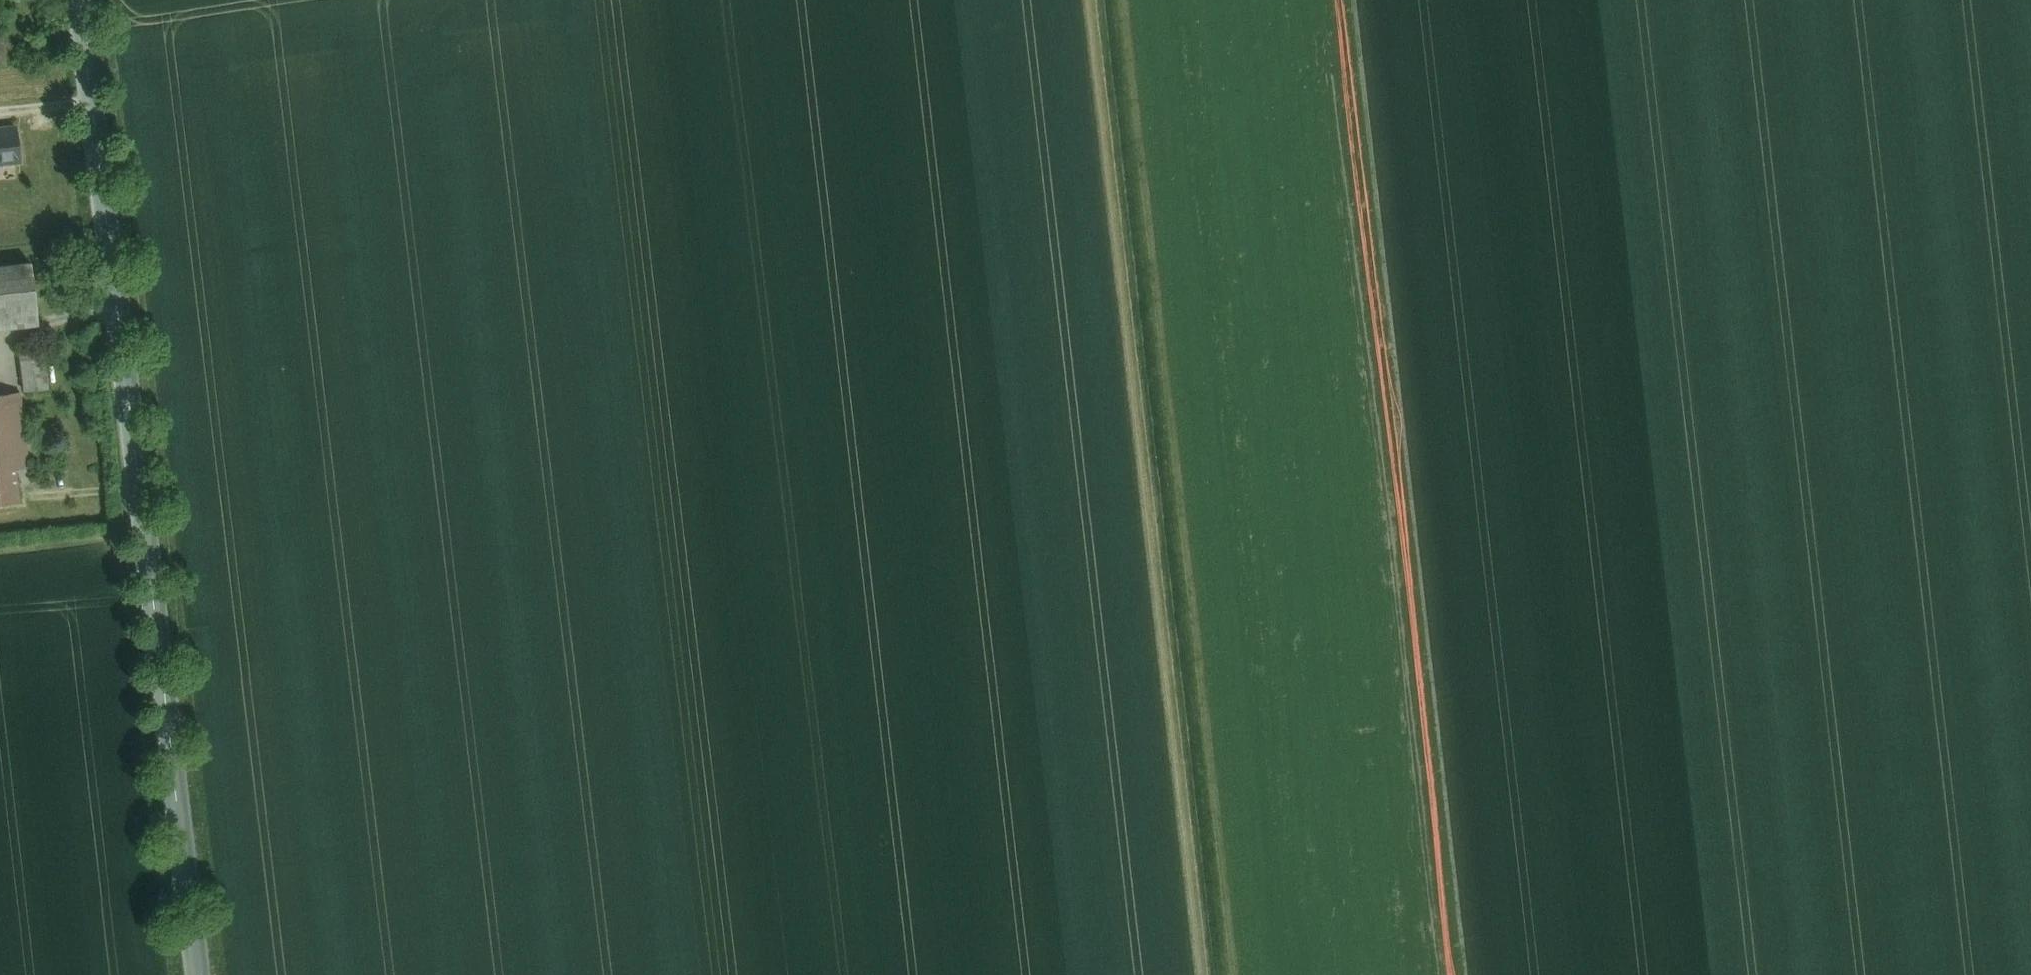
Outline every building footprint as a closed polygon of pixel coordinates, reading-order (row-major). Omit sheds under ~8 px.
[(0,136),(0,166),(20,165),(19,135),(0,136)] [(0,271),(0,315),(37,311),(33,268),(0,271)] [(0,400),(0,507),(37,503),(26,398),(52,396),(47,355),(24,357),(29,397),(0,400)]
